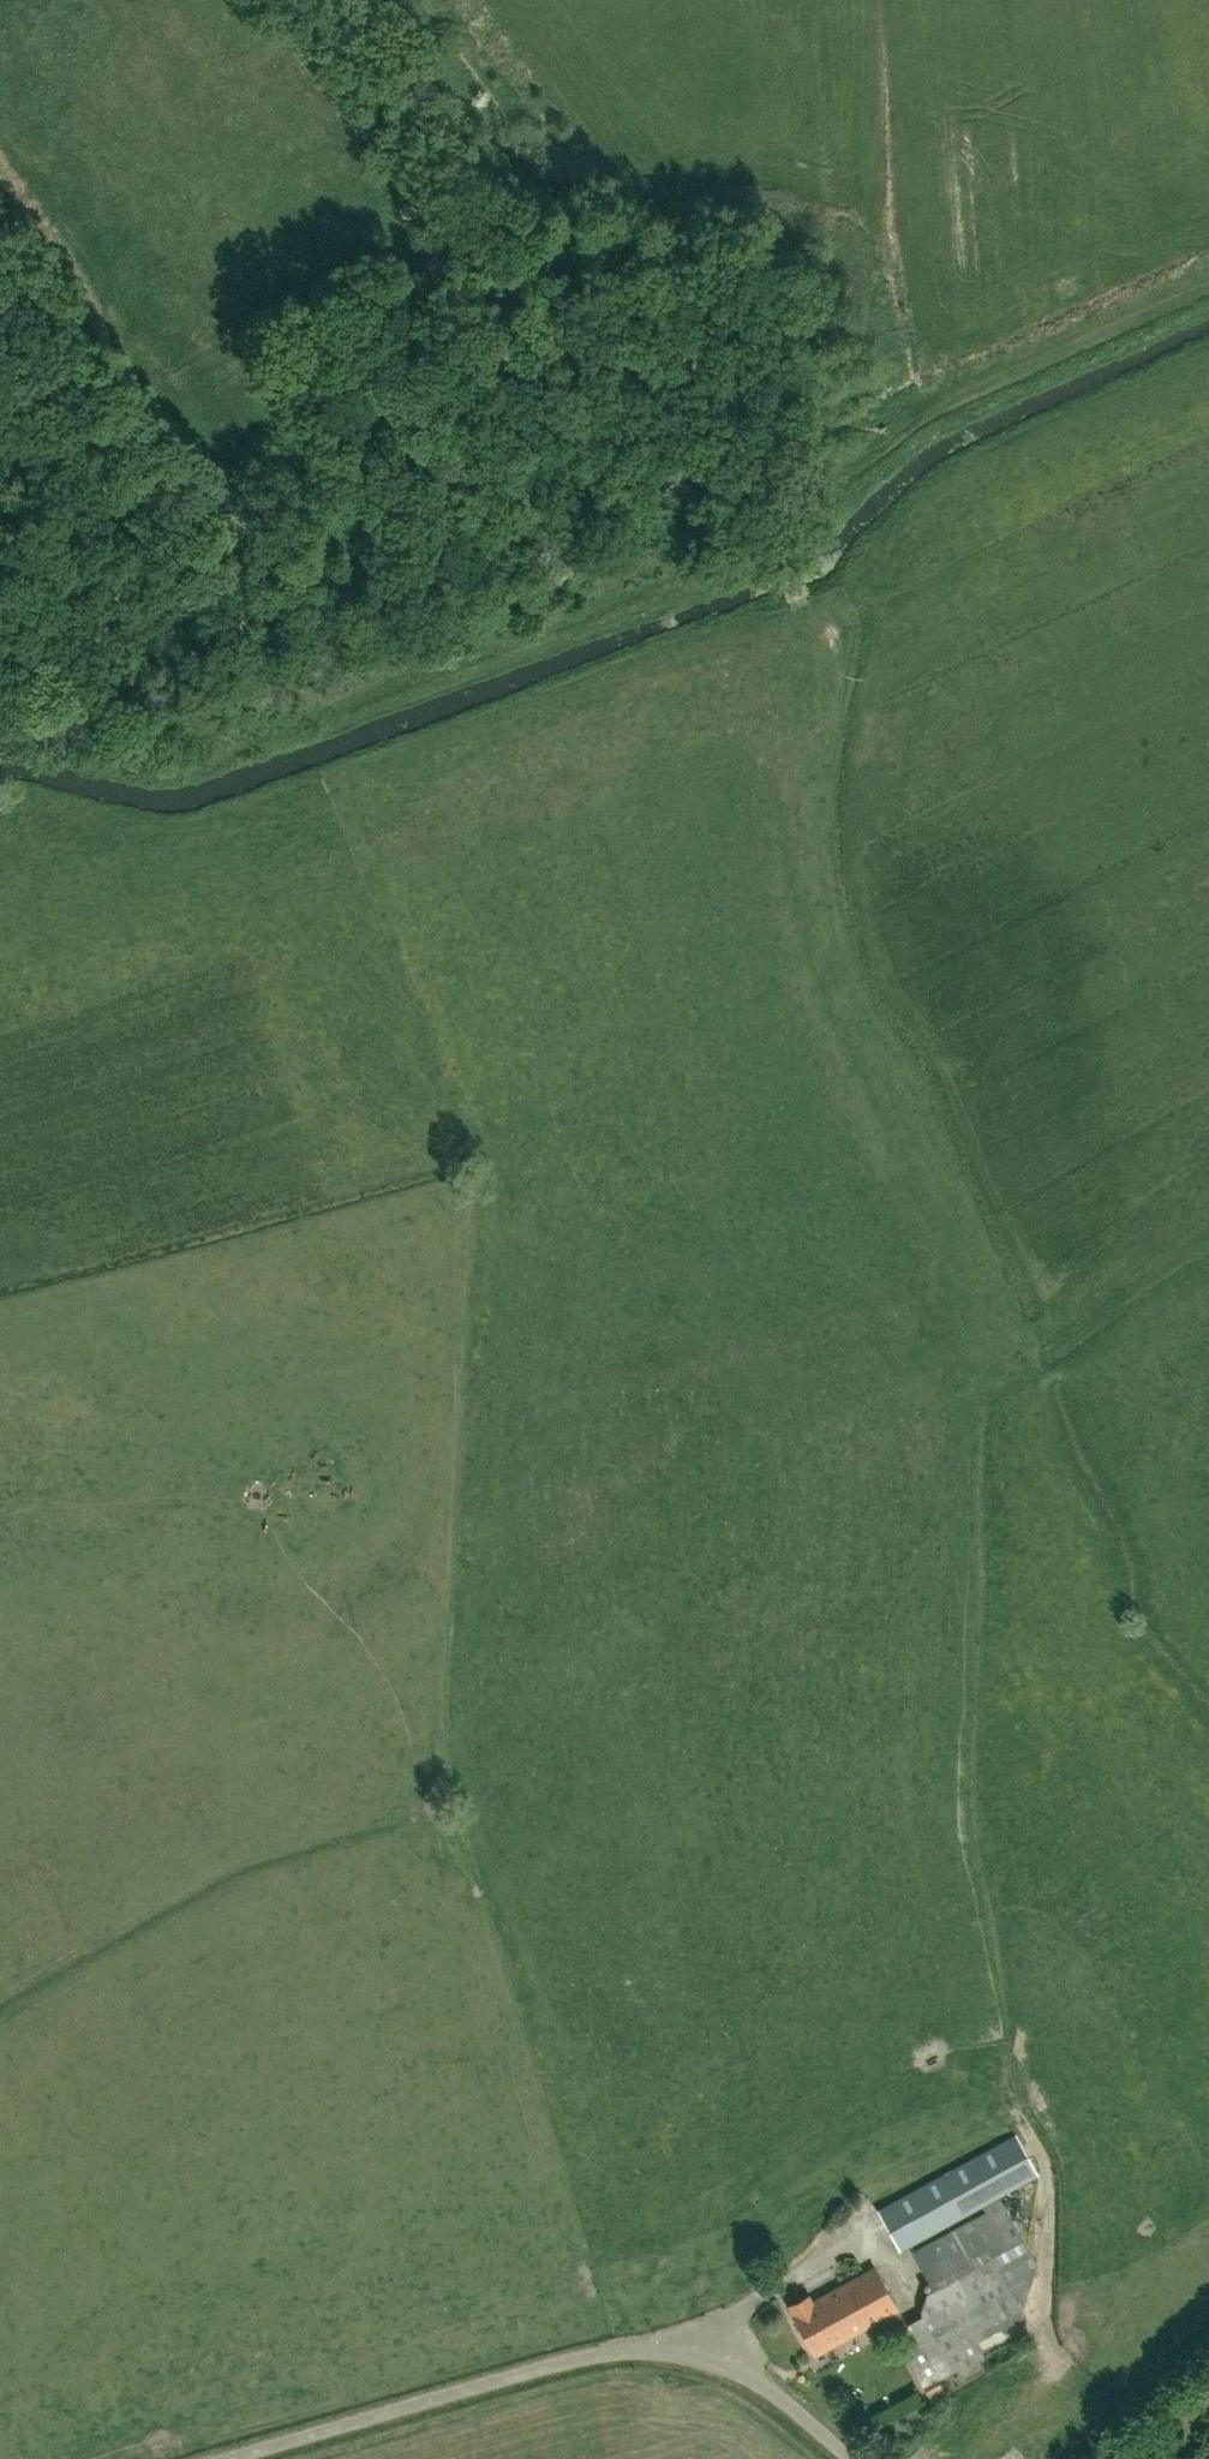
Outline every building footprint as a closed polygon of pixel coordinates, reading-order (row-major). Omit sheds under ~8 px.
[(1026,2191),(1022,2184),(1039,2175),(1016,2134),(945,2172),(945,2173),(912,2191),(905,2178),(870,2197),(878,2210),(901,2250),(948,2225),(952,2230),(911,2251),(932,2290),(928,2292),(921,2309),(921,2316),(908,2324),(918,2343),(905,2350),(924,2388),(985,2357),(978,2342),(1025,2317),(1013,2294),(1030,2285),(1022,2270),(1036,2263),(1003,2203),(1026,2191)] [(810,2295),(788,2307),(812,2351),(827,2343),(829,2347),(898,2310),(876,2268),(813,2301),(810,2295)] [(1079,2405),(1093,2422),(1104,2413),(1090,2396),(1079,2405)]
